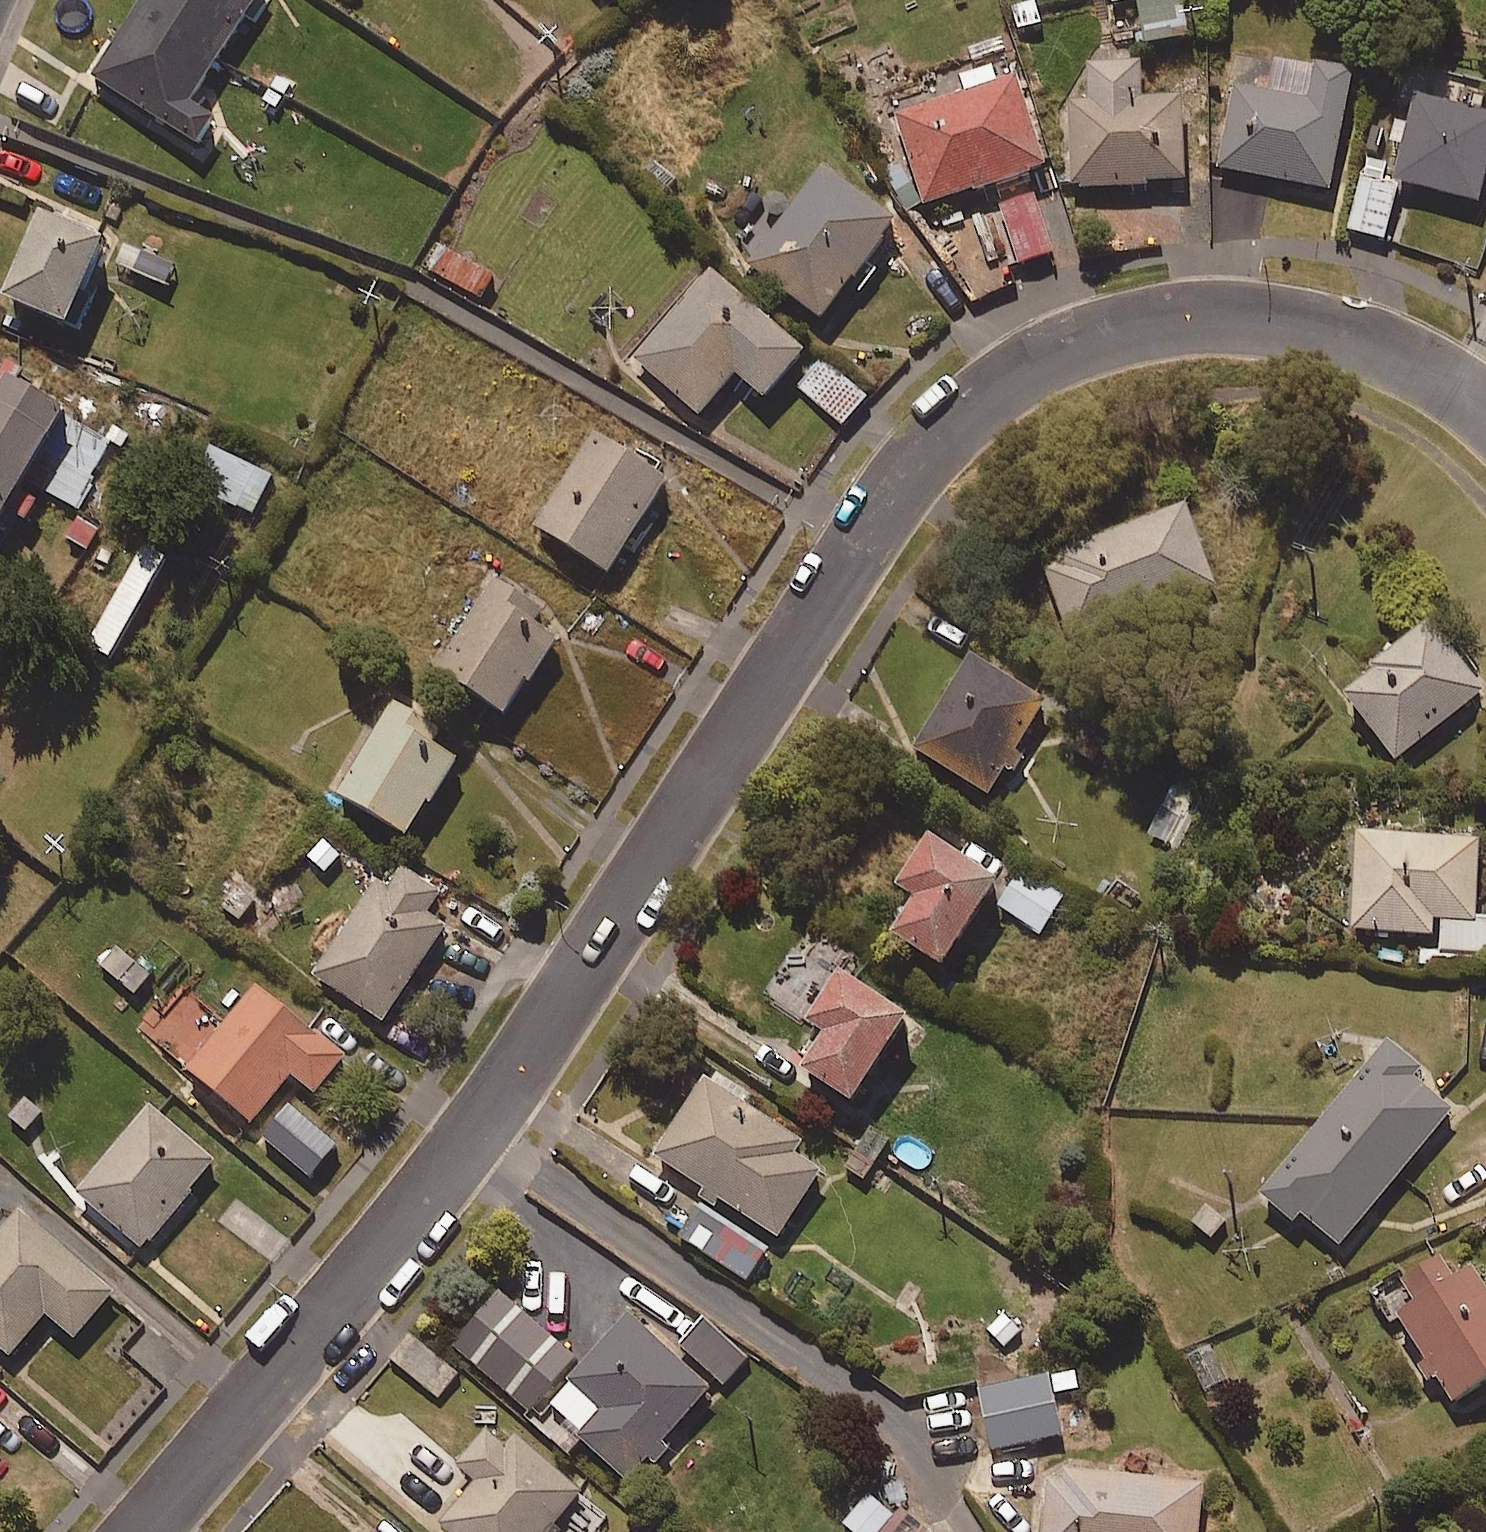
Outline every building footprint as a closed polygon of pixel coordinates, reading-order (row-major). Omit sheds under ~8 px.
[(98,75),(206,146),(224,118),(198,102),(265,0),(147,0),(98,75)] [(1142,44),(1183,43),(1181,0),(1140,0),(1142,44)] [(1139,51),(1086,53),(1087,105),(1068,105),(1070,191),(1183,187),(1181,101),(1140,102),(1139,51)] [(1350,74),(1313,68),(1307,102),(1232,89),(1217,172),(1329,192),(1350,74)] [(1044,171),(1015,77),(891,114),(920,209),(1044,171)] [(1414,98),(1396,168),(1366,160),(1362,177),(1476,207),(1485,170),(1485,117),(1414,98)] [(894,226),(819,169),(745,266),(820,323),(894,226)] [(1397,188),(1361,179),(1347,232),(1382,242),(1397,188)] [(1052,256),(1034,197),(998,208),(1016,267),(1052,256)] [(115,242),(51,215),(14,298),(78,326),(115,242)] [(1019,287),(992,216),(949,232),(976,303),(1019,287)] [(492,275),(450,256),(439,280),(481,300),(492,275)] [(802,356),(707,272),(629,360),(696,419),(732,378),(761,403),(802,356)] [(866,399),(833,370),(808,398),(841,427),(866,399)] [(17,379),(0,406),(0,540),(34,484),(78,511),(120,442),(17,379)] [(666,487),(592,439),(533,531),(606,579),(666,487)] [(277,479),(213,446),(199,474),(263,507),(277,479)] [(1215,588),(1183,508),(1037,565),(1068,645),(1215,588)] [(171,560),(148,547),(91,647),(114,660),(171,560)] [(550,610),(503,579),(443,670),(515,718),(562,646),(537,629),(550,610)] [(1481,695),(1427,627),(1339,696),(1393,765),(1481,695)] [(1044,705),(968,660),(914,752),(990,796),(1044,705)] [(443,727),(402,700),(342,793),(413,840),(464,761),(434,741),(443,727)] [(1354,841),(1350,935),(1439,939),(1438,969),(1485,971),(1485,921),(1473,920),(1476,846),(1354,841)] [(995,890),(926,845),(892,897),(909,909),(888,941),(940,975),(995,890)] [(447,893),(396,858),(317,977),(388,1024),(453,927),(433,914),(447,893)] [(1061,901),(1019,873),(996,908),(1039,936),(1061,901)] [(153,977),(117,946),(100,966),(136,997),(153,977)] [(815,1029),(841,984),(791,954),(765,999),(815,1029)] [(921,1021),(853,976),(820,1027),(829,1033),(806,1069),(864,1107),(921,1021)] [(352,1058),(260,985),(191,1072),(257,1124),(296,1075),(322,1096),(352,1058)] [(1414,1084),(1422,1074),(1389,1046),(1259,1199),(1297,1231),(1308,1218),(1341,1246),(1452,1116),(1414,1084)] [(837,1163),(715,1079),(662,1155),(784,1239),(837,1163)] [(222,1163),(154,1108),(83,1194),(151,1250),(222,1163)] [(27,1212),(0,1243),(0,1346),(14,1358),(51,1316),(79,1340),(120,1294),(27,1212)] [(731,1229),(714,1256),(754,1282),(771,1254),(731,1229)] [(1440,1265),(1384,1298),(1449,1407),(1485,1385),(1485,1294),(1473,1273),(1452,1285),(1440,1265)] [(581,1360),(506,1293),(457,1349),(532,1416),(581,1360)] [(718,1391),(636,1317),(551,1409),(633,1484),(718,1391)] [(751,1359),(707,1320),(683,1348),(727,1387),(751,1359)] [(1000,1374),(993,1332),(936,1341),(943,1383),(1000,1374)] [(1066,1436),(1055,1378),(985,1392),(996,1450),(1066,1436)] [(520,1435),(514,1443),(496,1428),(467,1463),(482,1475),(441,1526),(449,1531),(558,1531),(590,1492),(520,1435)] [(1053,1471),(1047,1531),(1204,1531),(1208,1486),(1053,1471)] [(875,1491),(847,1525),(856,1531),(925,1531),(875,1491)]
